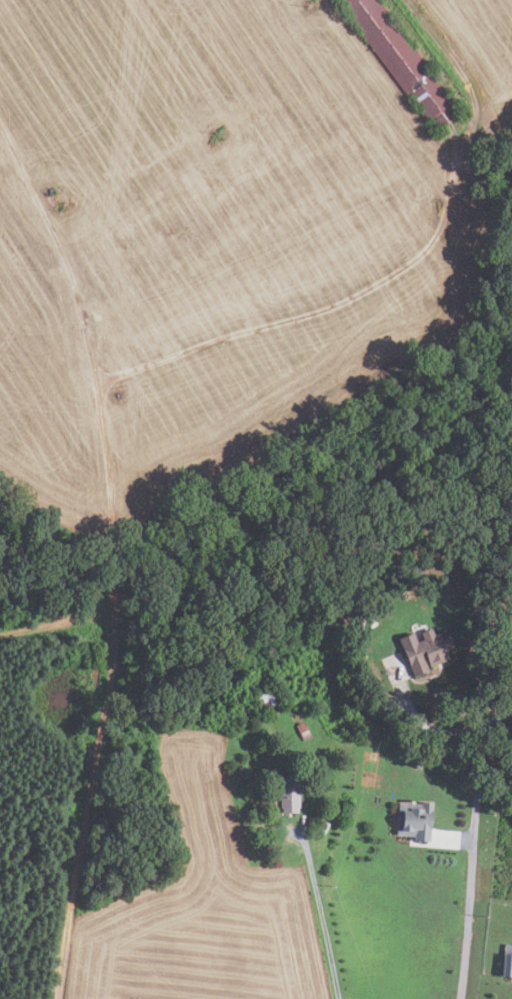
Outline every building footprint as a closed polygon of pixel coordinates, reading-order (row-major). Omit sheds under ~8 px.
[(434,132),(335,0),(377,0),(461,113),(434,132)] [(397,639),(412,634),(415,643),(422,640),(419,633),(431,629),(433,635),(445,631),(452,649),(444,652),(447,660),(427,667),(428,672),(412,678),(397,639)] [(252,695),(275,688),(282,708),(259,716),(252,695)] [(295,726),(303,723),(309,737),(302,740),(295,726)] [(425,755),(419,769),(407,764),(412,750),(425,755)] [(297,814),(297,779),(283,779),(283,787),(279,787),(279,808),(281,808),(281,814),(297,814)] [(429,842),(413,842),(413,837),(394,836),(396,802),(431,804),(429,842)] [(323,836),(316,833),(323,821),(329,824),(323,836)] [(503,943),(500,974),(510,975),(510,977),(511,977),(511,944),(503,943)]
